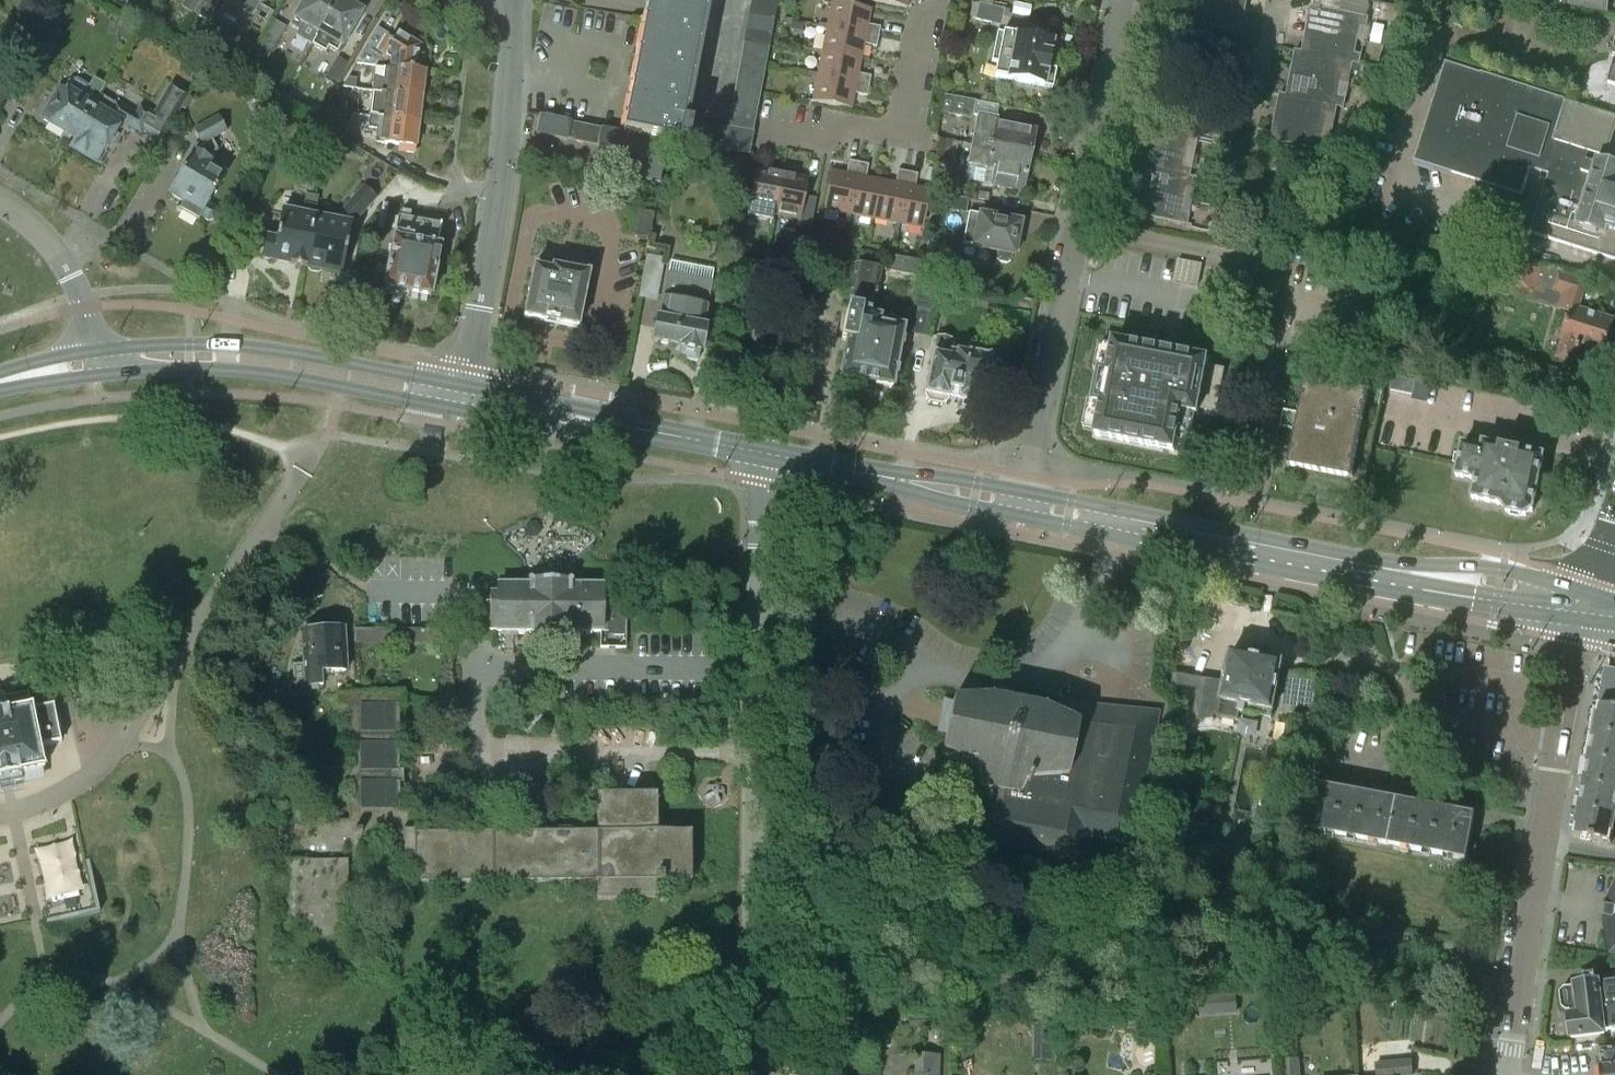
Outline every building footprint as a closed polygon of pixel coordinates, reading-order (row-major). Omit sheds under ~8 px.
[(193,13),(201,0),(185,0),(181,7),(193,14),(193,13)] [(193,13),(207,21),(219,0),(201,0),(193,13)] [(252,14),(261,0),(228,0),(252,14)] [(318,32),(337,0),(305,0),(290,26),(300,32),(305,24),(318,32)] [(310,45),(324,53),(327,48),(337,53),(362,12),(351,5),(350,1),(348,0),(337,0),(318,32),(310,45)] [(623,133),(668,141),(687,145),(692,121),(688,120),(711,0),(649,0),(637,61),(623,133)] [(778,0),(751,0),(750,5),(776,10),(778,0)] [(868,1),(906,8),(908,0),(868,0),(868,1)] [(1197,0),(1187,0),(1183,21),(1240,33),(1245,10),(1197,0)] [(1245,10),(1247,0),(1197,0),(1245,10)] [(1568,5),(1607,12),(1609,0),(1569,0),(1568,5)] [(1310,8),(1305,30),(1363,42),(1368,19),(1371,6),(1347,1),(1345,15),(1310,8)] [(831,3),(827,28),(878,38),(880,28),(867,25),(870,10),(831,3)] [(974,19),(999,25),(1002,8),(977,3),(974,19)] [(750,5),(748,18),(773,23),(776,10),(750,5)] [(1378,11),(1375,30),(1386,32),(1390,14),(1378,11)] [(773,23),(748,18),(746,30),(771,36),(773,23)] [(256,51),(267,58),(284,28),(273,21),(256,51)] [(790,23),(789,31),(801,33),(802,25),(790,23)] [(122,26),(116,36),(127,44),(134,34),(122,26)] [(827,28),(822,52),(861,59),(863,45),(876,48),(878,38),(827,28)] [(390,60),(389,68),(416,70),(419,45),(395,31),(391,39),(386,36),(386,35),(377,29),(357,63),(369,65),(377,51),(390,60)] [(771,36),(746,30),(743,44),(768,49),(771,36)] [(1305,30),(1300,53),(1352,63),(1359,65),(1363,42),(1305,30)] [(1000,79),(1051,90),(1055,71),(1047,69),(1052,45),(997,33),(993,52),(1005,55),(1000,79)] [(766,61),(768,49),(743,44),(741,56),(766,61)] [(1294,51),(1290,74),(1347,86),(1352,63),(1300,53),(1294,51)] [(822,52),(817,77),(869,87),(871,77),(858,74),(861,59),(822,52)] [(766,62),(766,61),(741,56),(740,57),(738,68),(764,73),(766,62)] [(1614,62),(1613,62),(1606,84),(1614,86),(1614,58),(1614,62)] [(325,80),(336,86),(342,77),(348,66),(337,59),(325,80)] [(1529,234),(1614,261),(1614,259),(1614,171),(1599,165),(1601,157),(1604,157),(1614,122),(1614,118),(1564,101),(1445,63),(1414,161),(1522,195),(1530,169),(1548,174),(1529,234)] [(371,91),(386,93),(421,97),(425,71),(416,70),(389,68),(385,67),(383,80),(373,79),(371,91)] [(762,85),(764,74),(764,73),(738,68),(738,69),(736,80),(762,85)] [(1285,96),(1336,107),(1343,108),(1347,86),(1290,74),(1285,96)] [(869,87),(817,77),(812,102),(851,109),(854,94),(867,97),(869,87)] [(66,81),(43,120),(73,138),(100,94),(104,86),(93,79),(88,87),(75,79),(66,81)] [(348,79),(343,88),(356,89),(357,80),(348,79)] [(759,97),(759,96),(761,86),(762,85),(736,80),(736,81),(734,92),(759,97)] [(74,139),(70,145),(98,161),(121,123),(140,134),(142,132),(160,143),(189,95),(170,84),(153,114),(140,106),(135,115),(100,94),(73,138),(74,139)] [(371,91),(369,116),(375,117),(375,116),(418,122),(421,97),(386,93),(371,91)] [(734,93),(732,104),(757,109),(759,97),(734,92),(734,93)] [(332,94),(323,110),(343,113),(345,96),(332,94)] [(1279,95),(1274,118),(1331,130),(1336,107),(1285,96),(1279,95)] [(940,114),(971,120),(975,102),(944,96),(940,114)] [(310,106),(306,114),(317,120),(323,108),(316,104),(310,106)] [(757,109),(732,104),(731,104),(729,116),(755,121),(757,109)] [(316,122),(338,135),(349,114),(343,113),(323,110),(316,122)] [(978,113),(971,146),(1029,158),(1034,132),(995,124),(997,117),(978,113)] [(535,134),(566,141),(570,122),(539,115),(535,134)] [(418,122),(375,116),(375,117),(369,116),(367,128),(376,129),(375,142),(399,146),(398,151),(414,153),(418,122)] [(729,116),(727,128),(728,128),(752,133),(755,121),(729,116)] [(198,221),(200,217),(208,221),(212,220),(217,213),(216,208),(209,203),(225,176),(208,166),(217,150),(211,140),(226,131),(218,117),(193,131),(201,146),(197,153),(194,151),(168,194),(183,203),(179,210),(198,221)] [(1274,118),(1269,141),(1327,152),(1331,130),(1274,118)] [(704,123),(692,121),(687,145),(700,147),(704,123)] [(1193,156),(1198,133),(1141,122),(1136,145),(1193,156)] [(716,126),(704,123),(700,147),(711,149),(716,126)] [(727,128),(716,126),(711,149),(723,151),(725,144),(728,128),(727,128)] [(749,155),(753,133),(752,133),(728,128),(725,144),(723,151),(749,155)] [(597,157),(594,170),(659,184),(668,142),(602,129),(597,157)] [(1136,145),(1132,167),(1139,169),(1189,178),(1193,156),(1136,145)] [(1029,158),(971,146),(967,165),(986,169),(992,170),(989,185),(1022,192),(1029,158)] [(747,158),(710,151),(706,174),(743,181),(747,158)] [(823,210),(848,215),(858,163),(849,161),(846,174),(831,171),(823,210)] [(848,215),(873,220),(880,181),(866,178),(868,165),(858,163),(848,215)] [(748,211),(773,216),(781,174),(756,169),(748,211)] [(1191,202),(1196,179),(1189,178),(1139,169),(1134,191),(1191,202)] [(873,220),(897,225),(908,173),(898,171),(895,184),(880,181),(873,220)] [(908,173),(897,225),(922,230),(930,191),(915,188),(918,175),(908,173)] [(781,174),(773,216),(797,220),(796,227),(810,229),(816,199),(803,197),(807,179),(781,174)] [(306,194),(302,215),(314,218),(304,267),(307,267),(308,276),(317,277),(322,270),(341,274),(351,226),(376,197),(364,187),(337,217),(316,213),(319,197),(306,194)] [(1134,191),(1130,214),(1187,225),(1191,202),(1134,191)] [(940,209),(964,214),(966,200),(943,195),(940,209)] [(383,288),(385,289),(386,297),(405,300),(409,293),(429,297),(439,247),(434,247),(439,224),(408,218),(409,213),(399,211),(397,216),(387,269),(384,283),(383,288)] [(265,239),(261,258),(304,267),(314,218),(302,215),(282,212),(277,241),(265,239)] [(637,213),(633,239),(647,241),(652,215),(637,213)] [(962,245),(973,247),(972,247),(997,252),(996,254),(1000,259),(1008,261),(1013,257),(1020,223),(978,214),(979,215),(968,213),(962,245)] [(889,272),(916,278),(918,262),(892,257),(889,272)] [(639,297),(654,300),(661,260),(647,258),(639,297)] [(1559,274),(1559,272),(1540,267),(1540,266),(1516,260),(1509,287),(1531,294),(1533,286),(1562,294),(1557,310),(1569,313),(1560,341),(1561,342),(1556,358),(1571,363),(1576,346),(1603,355),(1613,321),(1577,309),(1585,283),(1559,274)] [(1177,261),(1172,282),(1197,288),(1202,266),(1177,261)] [(678,358),(696,361),(697,352),(699,352),(703,329),(702,329),(707,308),(706,308),(713,271),(669,262),(662,299),(661,299),(657,320),(656,320),(652,342),(678,347),(678,348),(679,348),(678,358)] [(839,379),(891,389),(902,329),(878,324),(878,320),(876,319),(885,270),(856,264),(849,299),(853,300),(852,308),(848,307),(847,313),(846,313),(841,341),(846,342),(839,379)] [(523,317),(578,328),(589,274),(551,266),(550,270),(533,267),(523,317)] [(387,269),(378,267),(376,282),(384,283),(387,269)] [(913,310),(932,313),(937,283),(919,280),(913,310)] [(937,316),(912,311),(907,334),(932,339),(937,316)] [(957,345),(957,341),(935,337),(932,355),(931,355),(922,397),(927,403),(941,405),(947,402),(949,392),(958,394),(957,401),(958,401),(955,411),(977,416),(979,406),(980,406),(989,358),(966,354),(965,356),(961,355),(962,347),(957,345)] [(1093,436),(1175,452),(1183,414),(1198,417),(1199,410),(1214,413),(1222,370),(1208,368),(1210,358),(1170,350),(1112,339),(1106,370),(1099,368),(1092,404),(1099,405),(1093,436)] [(1280,428),(1293,430),(1286,466),(1352,480),(1370,390),(1304,377),(1296,415),(1283,412),(1280,428)] [(1389,394),(1412,398),(1415,384),(1392,379),(1389,394)] [(1500,505),(1506,513),(1523,517),(1531,512),(1542,457),(1482,445),(1481,450),(1461,446),(1454,477),(1475,481),(1471,499),(1500,505)] [(626,633),(626,602),(601,602),(601,587),(570,587),(570,582),(528,582),(528,586),(497,586),(497,594),(489,594),(489,631),(497,631),(497,632),(529,632),(529,634),(568,634),(568,633),(626,633)] [(357,628),(357,641),(384,640),(383,627),(357,628)] [(346,672),(344,629),(301,631),(304,688),(322,687),(321,673),(346,672)] [(1230,654),(1217,718),(1238,722),(1239,714),(1244,714),(1245,707),(1272,712),(1281,664),(1230,654)] [(1315,675),(1287,669),(1277,715),(1320,724),(1315,675)] [(1582,792),(1614,798),(1614,672),(1606,670),(1599,707),(1598,707),(1582,792)] [(1169,685),(1187,688),(1189,677),(1171,673),(1169,685)] [(336,694),(336,707),(347,707),(347,733),(336,733),(336,746),(348,745),(348,772),(336,772),(337,784),(348,784),(348,822),(275,823),(276,865),(288,865),(289,959),(348,958),(347,904),(361,904),(360,834),(402,834),(402,869),(413,869),(414,886),(597,883),(597,901),(657,901),(656,883),(690,883),(690,833),(656,834),(656,795),(595,796),(595,834),(569,835),(569,831),(557,831),(557,835),(531,835),(531,832),(518,832),(518,835),(492,835),(492,832),(479,832),(479,835),(453,836),(453,832),(441,832),(441,835),(415,835),(414,810),(399,810),(399,784),(402,784),(402,771),(399,771),(399,745),(402,745),(402,733),(399,733),(398,706),(402,706),(402,694),(336,694)] [(951,702),(942,701),(936,732),(945,734),(941,754),(976,771),(977,788),(982,789),(971,840),(1081,862),(1086,836),(1132,845),(1158,712),(1060,702),(1054,716),(1042,710),(990,700),(951,702)] [(22,774),(23,782),(41,779),(39,769),(41,769),(43,769),(43,767),(42,767),(38,747),(60,743),(53,706),(31,710),(31,708),(28,708),(29,709),(7,713),(7,711),(0,706),(0,779),(22,774)] [(1301,810),(1302,810),(1299,829),(1465,861),(1474,815),(1307,783),(1303,805),(1302,805),(1301,810)] [(1579,810),(1614,817),(1614,798),(1582,792),(1582,794),(1579,810)] [(1579,810),(1573,838),(1610,844),(1614,818),(1614,817),(1579,810)] [(1609,949),(1610,954),(1614,954),(1614,886),(1608,898),(1607,898),(1603,924),(1604,925),(1610,948),(1609,949)] [(1598,991),(1598,985),(1575,987),(1575,988),(1563,989),(1559,994),(1561,1008),(1566,1012),(1578,1011),(1579,1017),(1569,1018),(1571,1039),(1604,1036),(1603,1032),(1614,1031),(1614,976),(1603,978),(1605,990),(1598,991)] [(1214,1002),(1198,1003),(1198,1018),(1214,1017),(1214,1002)] [(1140,1011),(1124,1011),(1124,1026),(1140,1026),(1140,1011)] [(1047,1057),(1048,1023),(1036,1023),(1035,1057),(1047,1057)] [(1599,1051),(1601,1069),(1600,1069),(1600,1074),(1614,1074),(1614,1049),(1599,1051)] [(939,1055),(916,1054),(915,1074),(938,1074),(939,1055)] [(1282,1074),(1299,1074),(1298,1057),(1281,1058),(1282,1074)] [(1411,1062),(1375,1065),(1376,1074),(1412,1074),(1411,1062)]
